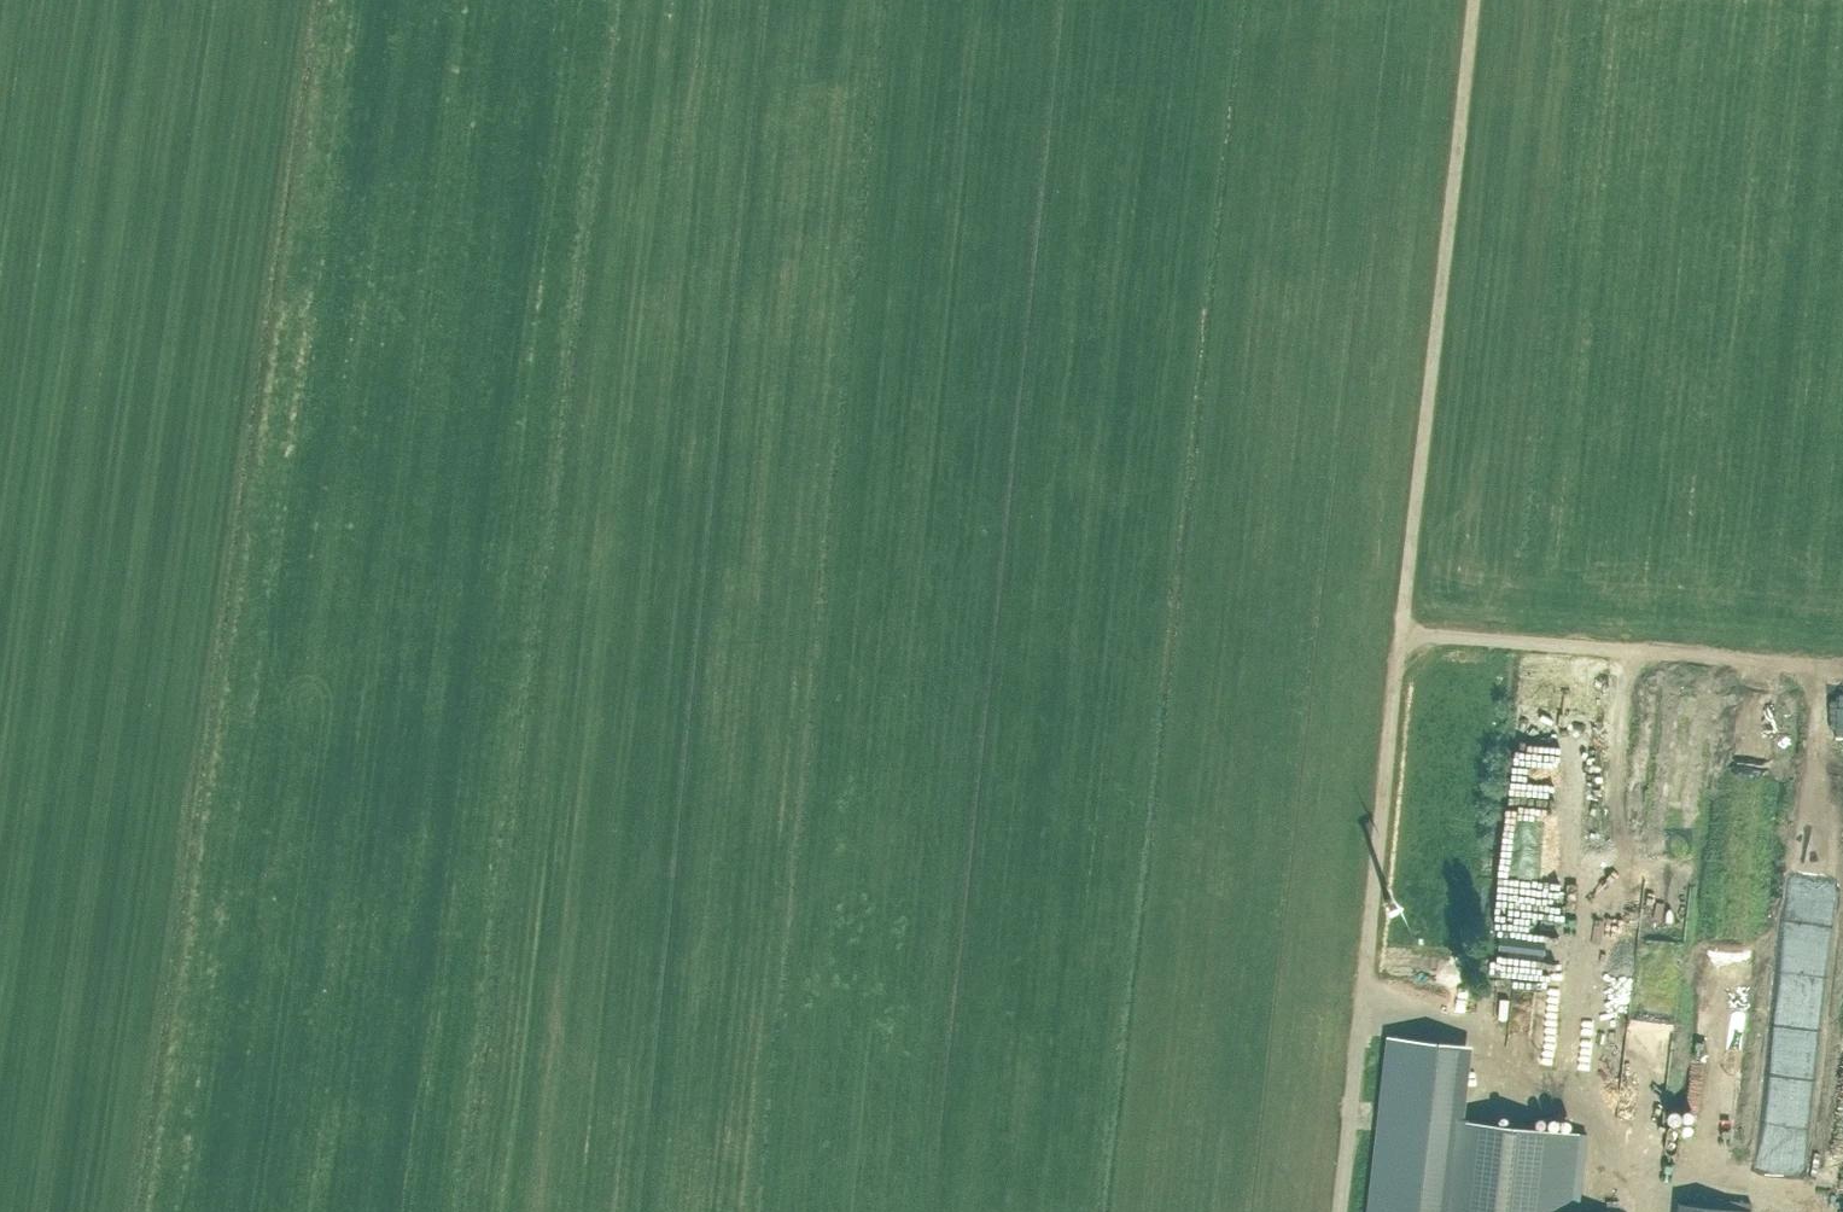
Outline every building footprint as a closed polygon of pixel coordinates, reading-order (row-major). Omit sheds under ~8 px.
[(1482,1004),(1505,1001),(1502,972),(1515,970),(1515,963),(1489,966),(1491,986),(1480,988),(1482,1004)] [(1772,971),(1755,1136),(1797,1140),(1814,976),(1772,971)] [(1370,1211),(1570,1211),(1579,1136),(1455,1122),(1463,1046),(1389,1038),(1370,1211)] [(1748,1172),(1794,1174),(1795,1143),(1749,1142),(1748,1172)] [(1676,1211),(1749,1211),(1749,1210),(1677,1202),(1676,1211)]
